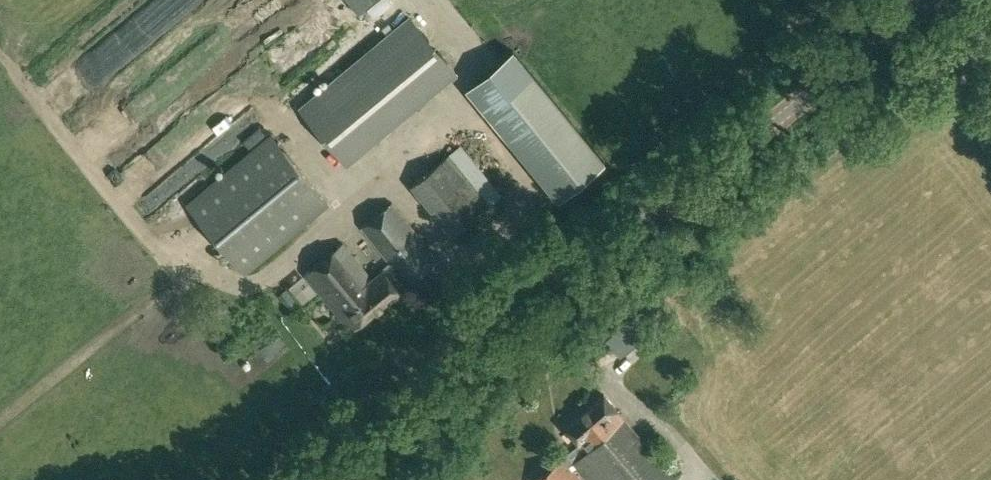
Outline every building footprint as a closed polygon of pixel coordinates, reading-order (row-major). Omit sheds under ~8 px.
[(393,2),(392,0),(347,0),(359,15),(367,8),(375,17),(393,2)] [(306,111),(347,163),(453,76),(411,25),(306,111)] [(606,166),(514,52),(467,90),(559,204),(606,166)] [(251,149),(267,136),(260,127),(243,140),(251,149)] [(186,203),(244,274),(330,203),(271,132),(267,136),(251,149),(186,203)] [(191,170),(202,161),(184,139),(173,149),(191,170)] [(461,171),(424,202),(450,234),(500,193),(459,144),(447,155),(461,171)] [(410,185),(424,202),(461,171),(447,155),(410,185)] [(305,273),(351,330),(401,289),(438,259),(391,201),(359,226),(390,264),(372,278),(343,243),(305,273)] [(279,295),(288,306),(296,299),(286,288),(279,295)] [(606,339),(620,356),(655,329),(641,312),(606,339)] [(588,479),(674,479),(676,478),(618,412),(616,413),(601,395),(565,427),(586,450),(572,462),(588,479)]
